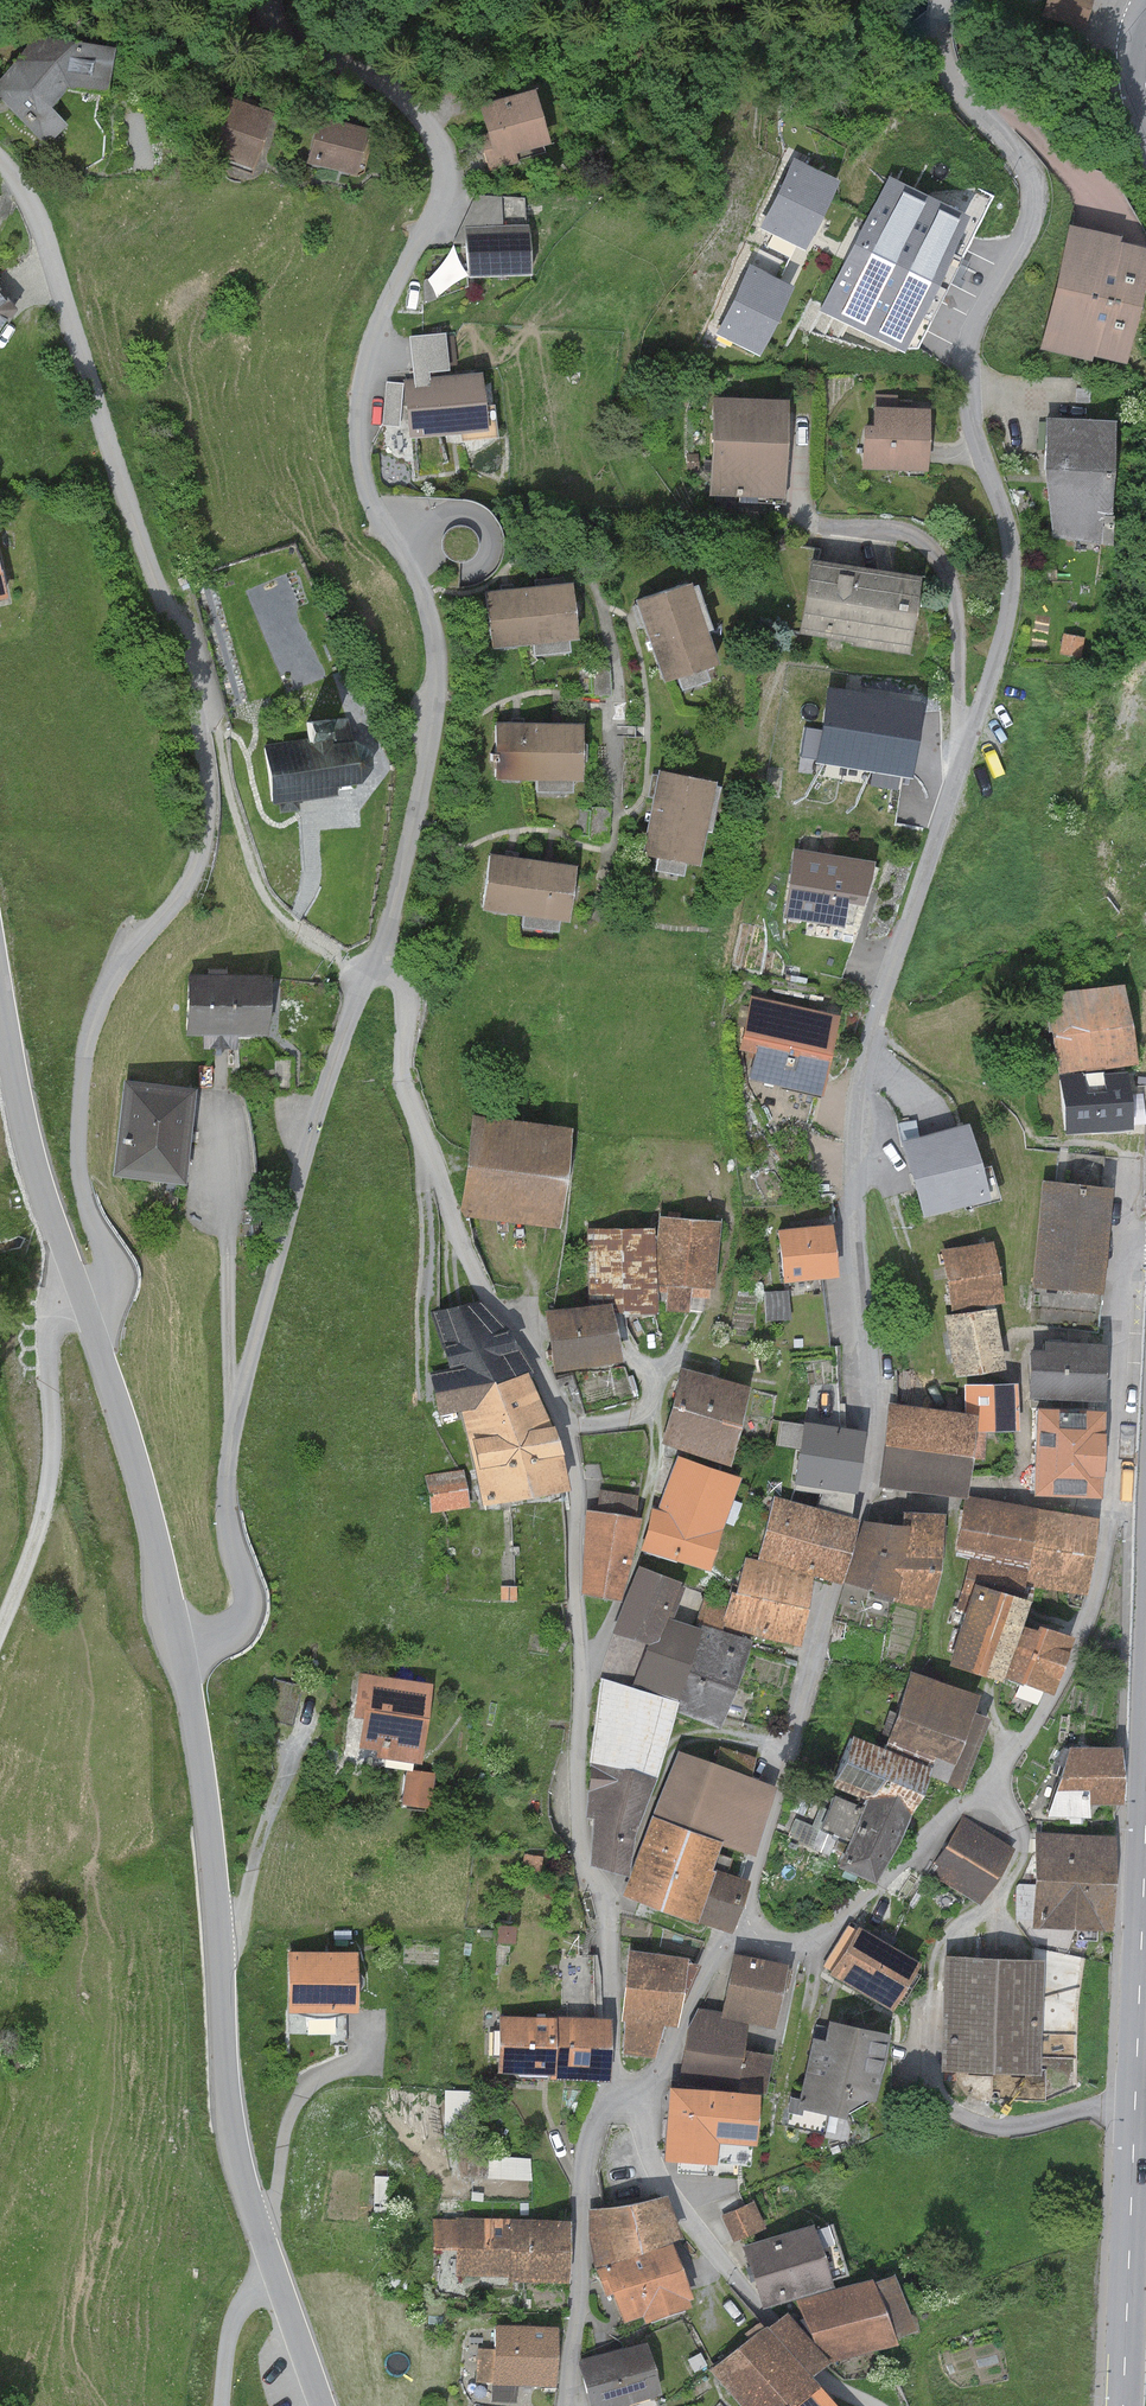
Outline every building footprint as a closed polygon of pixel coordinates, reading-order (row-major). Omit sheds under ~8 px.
[(1042,16),(1083,29),(1092,0),(1046,0),(1042,16)] [(35,36),(0,80),(0,97),(45,146),(68,125),(52,107),(67,88),(107,93),(115,46),(35,36)] [(534,89),(479,106),(487,133),(479,136),(490,170),(518,162),(515,153),(551,142),(534,89)] [(272,111),(225,96),(206,153),(253,168),(272,111)] [(368,127),(317,115),(306,162),(357,174),(368,127)] [(839,181),(793,158),(759,227),(805,250),(839,181)] [(971,215),(887,174),(821,309),(905,350),(971,215)] [(1070,224),(1041,348),(1092,361),(1093,355),(1127,363),(1145,283),(1145,248),(1120,242),(1122,236),(1070,224)] [(529,225),(465,226),(466,276),(531,274),(529,225)] [(794,287),(749,265),(714,334),(759,357),(794,287)] [(0,289),(0,334),(16,310),(0,289)] [(450,370),(446,333),(409,336),(413,380),(430,379),(430,372),(450,370)] [(407,381),(412,436),(489,429),(484,374),(430,379),(413,380),(407,381)] [(403,383),(386,382),(382,425),(399,426),(403,383)] [(790,401),(713,397),(709,495),(785,498),(790,401)] [(931,410),(875,407),(874,425),(864,425),(862,468),(928,471),(931,410)] [(1117,421),(1046,418),(1045,469),(1053,536),(1101,544),(1103,513),(1113,513),(1117,421)] [(921,577),(811,560),(800,634),(853,642),(853,645),(910,654),(921,577)] [(573,582),(486,591),(492,647),(579,637),(573,582)] [(691,582),(636,600),(664,681),(718,663),(691,582)] [(1084,637),(1063,633),(1060,655),(1081,658),(1084,637)] [(912,702),(823,688),(807,786),(897,800),(912,702)] [(310,739),(266,745),(273,804),(279,803),(279,812),(300,811),(300,800),(338,796),(337,786),(362,783),(373,768),(372,752),(356,740),(351,741),(348,719),(328,721),(308,723),(310,739)] [(584,723),(497,723),(497,779),(584,779),(584,723)] [(716,783),(659,771),(642,854),(699,865),(716,783)] [(875,862),(793,849),(783,918),(844,927),(848,902),(864,905),(873,878),(875,862)] [(576,865),(490,854),(483,909),(568,921),(576,865)] [(270,976),(189,974),(187,1035),(268,1037),(270,976)] [(1124,983),(1046,995),(1058,1075),(1136,1063),(1124,983)] [(840,1016),(751,996),(739,1050),(755,1054),(750,1080),(821,1096),(840,1016)] [(1127,1072),(1061,1078),(1067,1135),(1132,1129),(1127,1072)] [(196,1089),(126,1081),(114,1176),(184,1184),(196,1089)] [(572,1128),(473,1116),(461,1215),(560,1227),(572,1128)] [(969,1124),(902,1142),(923,1218),(990,1199),(969,1124)] [(1111,1187),(1042,1182),(1034,1288),(1103,1293),(1111,1187)] [(722,1221),(658,1215),(655,1229),(657,1292),(667,1293),(666,1311),(690,1313),(691,1298),(710,1299),(711,1289),(716,1289),(722,1221)] [(833,1225),(778,1231),(784,1283),(838,1277),(833,1225)] [(655,1229),(588,1229),(589,1306),(613,1303),(615,1316),(658,1313),(657,1292),(655,1229)] [(993,1242),(942,1251),(953,1311),(1004,1302),(993,1242)] [(479,1301),(432,1312),(451,1371),(431,1374),(439,1417),(462,1412),(474,1409),(495,1382),(529,1372),(509,1332),(479,1301)] [(589,1306),(546,1313),(555,1373),(622,1363),(615,1316),(613,1303),(589,1306)] [(996,1308),(946,1316),(957,1377),(1006,1369),(996,1308)] [(1107,1344),(1045,1342),(1044,1351),(1032,1350),(1031,1396),(1105,1398),(1107,1344)] [(751,1387),(682,1368),(660,1445),(729,1465),(751,1387)] [(474,1409),(462,1412),(482,1505),(571,1490),(564,1455),(529,1372),(495,1382),(474,1409)] [(1018,1385),(965,1385),(965,1414),(976,1416),(974,1431),(1018,1431),(1018,1385)] [(965,1414),(890,1405),(879,1487),(966,1498),(974,1431),(976,1416),(965,1414)] [(1106,1411),(1037,1409),(1034,1496),(1103,1499),(1106,1411)] [(866,1431),(804,1422),(795,1484),(856,1493),(866,1431)] [(742,1477),(676,1456),(659,1511),(653,1509),(640,1550),(711,1572),(742,1477)] [(464,1470),(427,1475),(433,1513),(470,1507),(464,1470)] [(857,1519),(775,1498),(758,1562),(816,1577),(840,1583),(857,1519)] [(1097,1523),(966,1501),(958,1548),(1031,1561),(1027,1585),(1085,1595),(1097,1523)] [(643,1518),(586,1510),(581,1593),(620,1602),(643,1518)] [(906,1526),(899,1597),(932,1609),(941,1572),(945,1514),(908,1512),(906,1526)] [(899,1597),(906,1526),(865,1521),(845,1583),(899,1597)] [(758,1562),(742,1558),(723,1629),(798,1648),(816,1577),(758,1562)] [(682,1582),(638,1566),(615,1633),(648,1645),(634,1684),(677,1700),(702,1630),(669,1618),(682,1582)] [(1033,1603),(975,1584),(962,1624),(1020,1643),(1025,1627),(1033,1603)] [(1020,1643),(962,1624),(949,1664),(1007,1683),(1008,1680),(1020,1643)] [(704,1625),(702,1630),(677,1700),(680,1701),(676,1712),(722,1728),(752,1642),(704,1625)] [(1038,1631),(1025,1627),(1020,1643),(1008,1680),(1054,1695),(1073,1637),(1039,1626),(1038,1631)] [(433,1684),(360,1673),(354,1717),(363,1719),(359,1748),(377,1751),(376,1757),(421,1764),(433,1684)] [(980,1698),(911,1673),(886,1742),(936,1760),(930,1776),(964,1789),(990,1718),(975,1712),(980,1698)] [(302,1686),(275,1679),(266,1718),(294,1724),(302,1686)] [(678,1702),(600,1679),(589,1762),(657,1778),(678,1702)] [(868,1798),(909,1815),(928,1768),(852,1737),(832,1784),(868,1798)] [(1122,1749),(1070,1747),(1049,1817),(1090,1818),(1090,1805),(1123,1805),(1122,1749)] [(778,1787),(676,1750),(651,1818),(722,1844),(753,1855),(778,1787)] [(657,1778),(589,1762),(587,1817),(594,1819),(591,1865),(629,1876),(635,1836),(657,1778)] [(435,1773),(406,1769),(402,1804),(431,1808),(435,1773)] [(909,1815),(868,1798),(839,1868),(876,1884),(890,1859),(909,1815)] [(1014,1848),(962,1817),(929,1874),(981,1905),(1014,1848)] [(722,1844),(651,1818),(623,1896),(698,1923),(717,1871),(713,1869),(722,1844)] [(1116,1835),(1036,1833),(1035,1881),(1115,1883),(1116,1835)] [(750,1882),(717,1871),(698,1923),(731,1934),(750,1882)] [(1115,1883),(1035,1881),(1034,1929),(1114,1931),(1115,1883)] [(921,1964),(857,1926),(856,1929),(849,1925),(824,1967),(831,1971),(829,1973),(893,2011),(921,1964)] [(688,1957),(629,1951),(623,2055),(655,2059),(663,2026),(677,2026),(688,1957)] [(788,1963),(733,1953),(722,2013),(721,2019),(749,2024),(776,2029),(788,1963)] [(1044,1961),(946,1957),(942,2071),(1040,2074),(1044,1961)] [(370,1958),(297,1959),(297,2015),(371,2014),(370,1958)] [(722,2013),(698,2009),(688,2027),(679,2076),(738,2087),(749,2024),(721,2019),(722,2013)] [(612,2020),(500,2016),(497,2072),(550,2074),(550,2079),(609,2082),(612,2020)] [(825,2041),(812,2039),(800,2099),(791,2097),(788,2113),(803,2116),(804,2111),(847,2119),(848,2114),(867,2101),(876,2102),(890,2034),(829,2021),(825,2041)] [(761,2095),(671,2088),(666,2161),(718,2165),(719,2144),(757,2146),(761,2095)] [(629,2206),(590,2210),(589,2238),(597,2270),(672,2243),(683,2239),(667,2196),(629,2206)] [(754,2202),(723,2216),(734,2242),(766,2228),(754,2202)] [(569,2224),(463,2220),(460,2283),(566,2288),(569,2224)] [(814,2224),(744,2246),(763,2309),(834,2288),(831,2280),(847,2275),(832,2225),(816,2230),(814,2224)] [(672,2243),(597,2270),(606,2297),(613,2294),(624,2324),(642,2317),(645,2325),(692,2307),(689,2300),(693,2299),(672,2243)] [(873,2280),(797,2300),(824,2364),(899,2345),(896,2339),(917,2331),(895,2275),(874,2283),(873,2280)] [(714,2371),(743,2405),(837,2405),(820,2385),(813,2377),(817,2374),(825,2367),(782,2315),(772,2323),(768,2326),(714,2371)] [(559,2328),(495,2325),(494,2349),(477,2349),(476,2383),(557,2386),(559,2328)] [(581,2361),(594,2405),(622,2405),(662,2395),(647,2342),(581,2361)]
